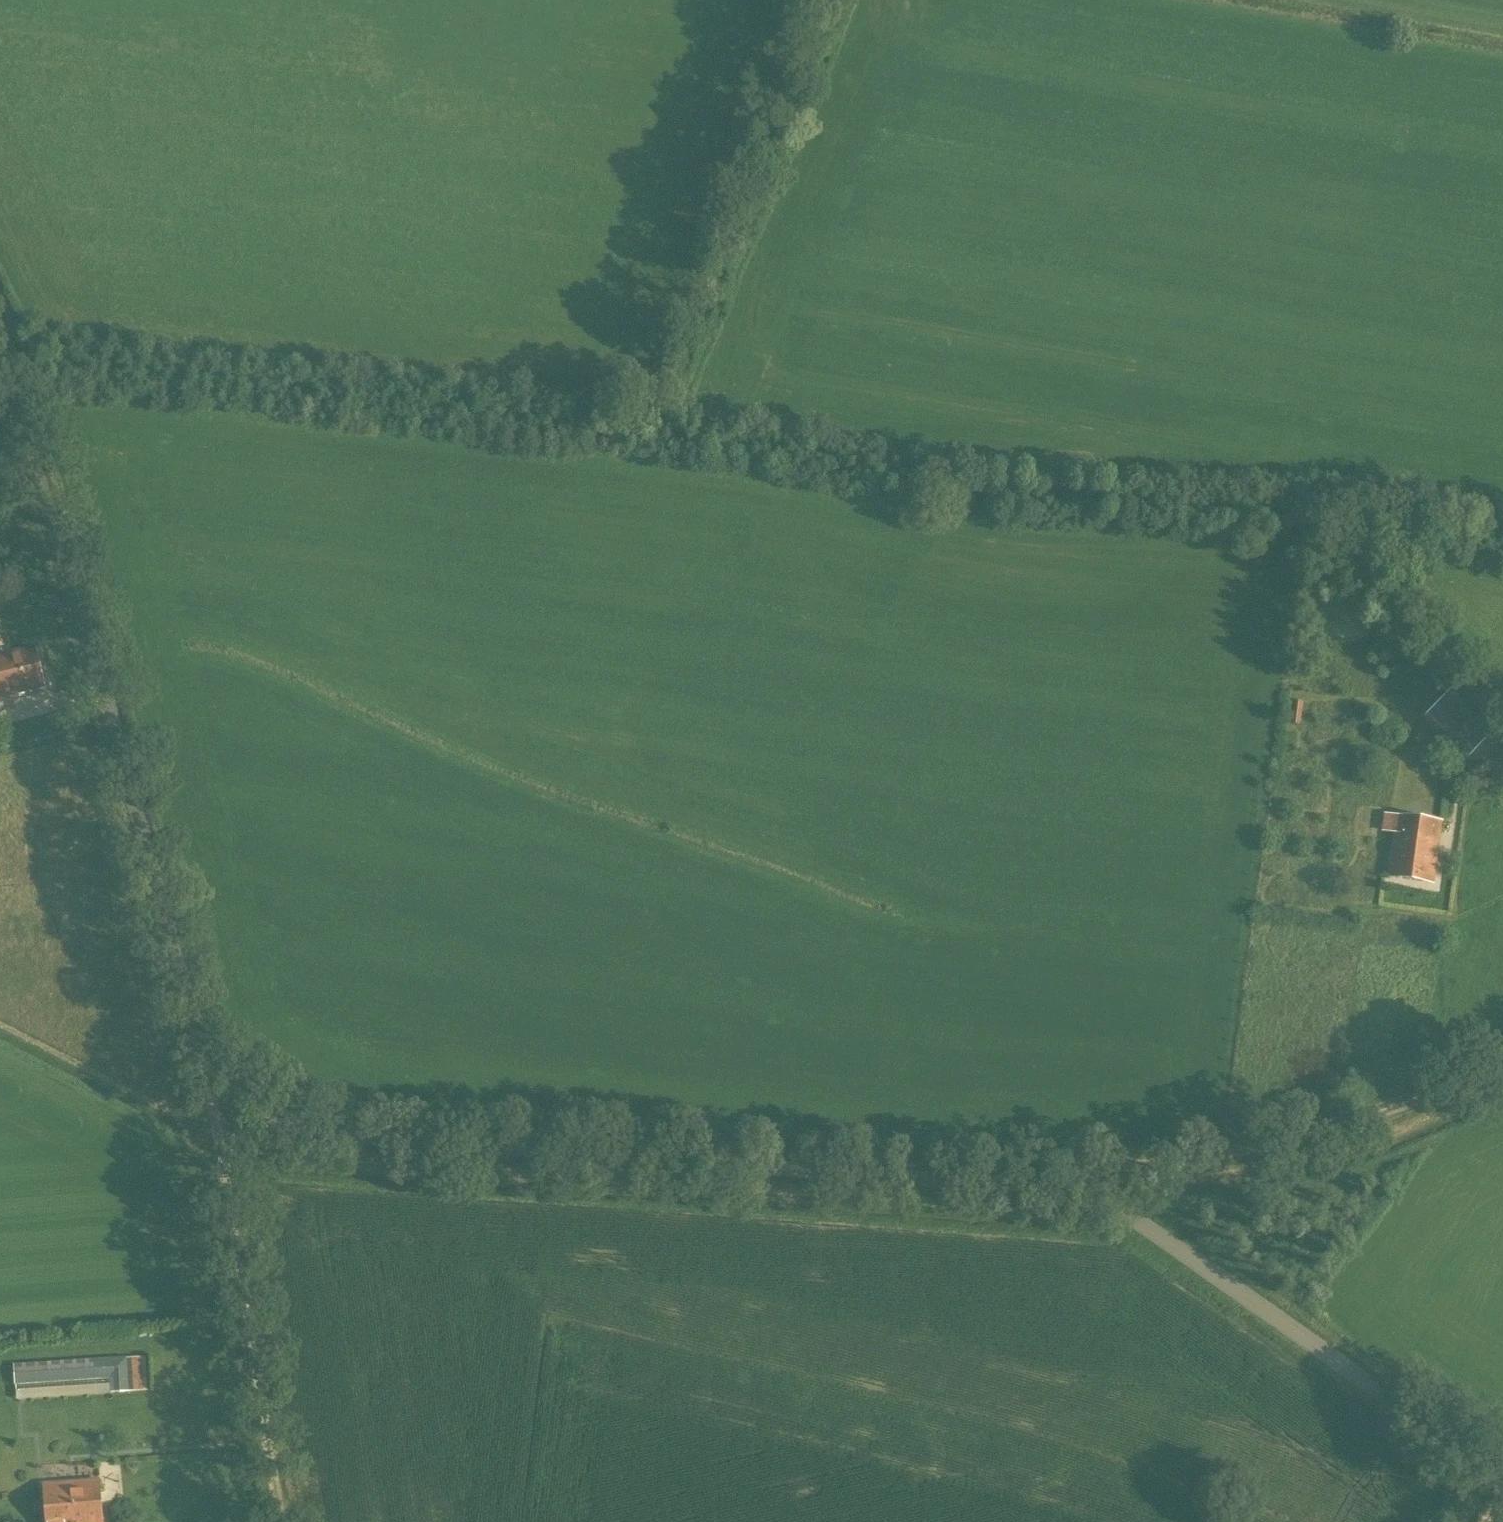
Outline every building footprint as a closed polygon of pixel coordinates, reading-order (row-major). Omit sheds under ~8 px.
[(0,655),(0,697),(45,687),(35,647),(0,655)] [(1396,815),(1387,876),(1433,883),(1442,822),(1396,815)] [(109,1379),(127,1378),(126,1357),(12,1365),(14,1385),(109,1379)] [(42,1485),(45,1521),(104,1521),(100,1480),(42,1485)]
